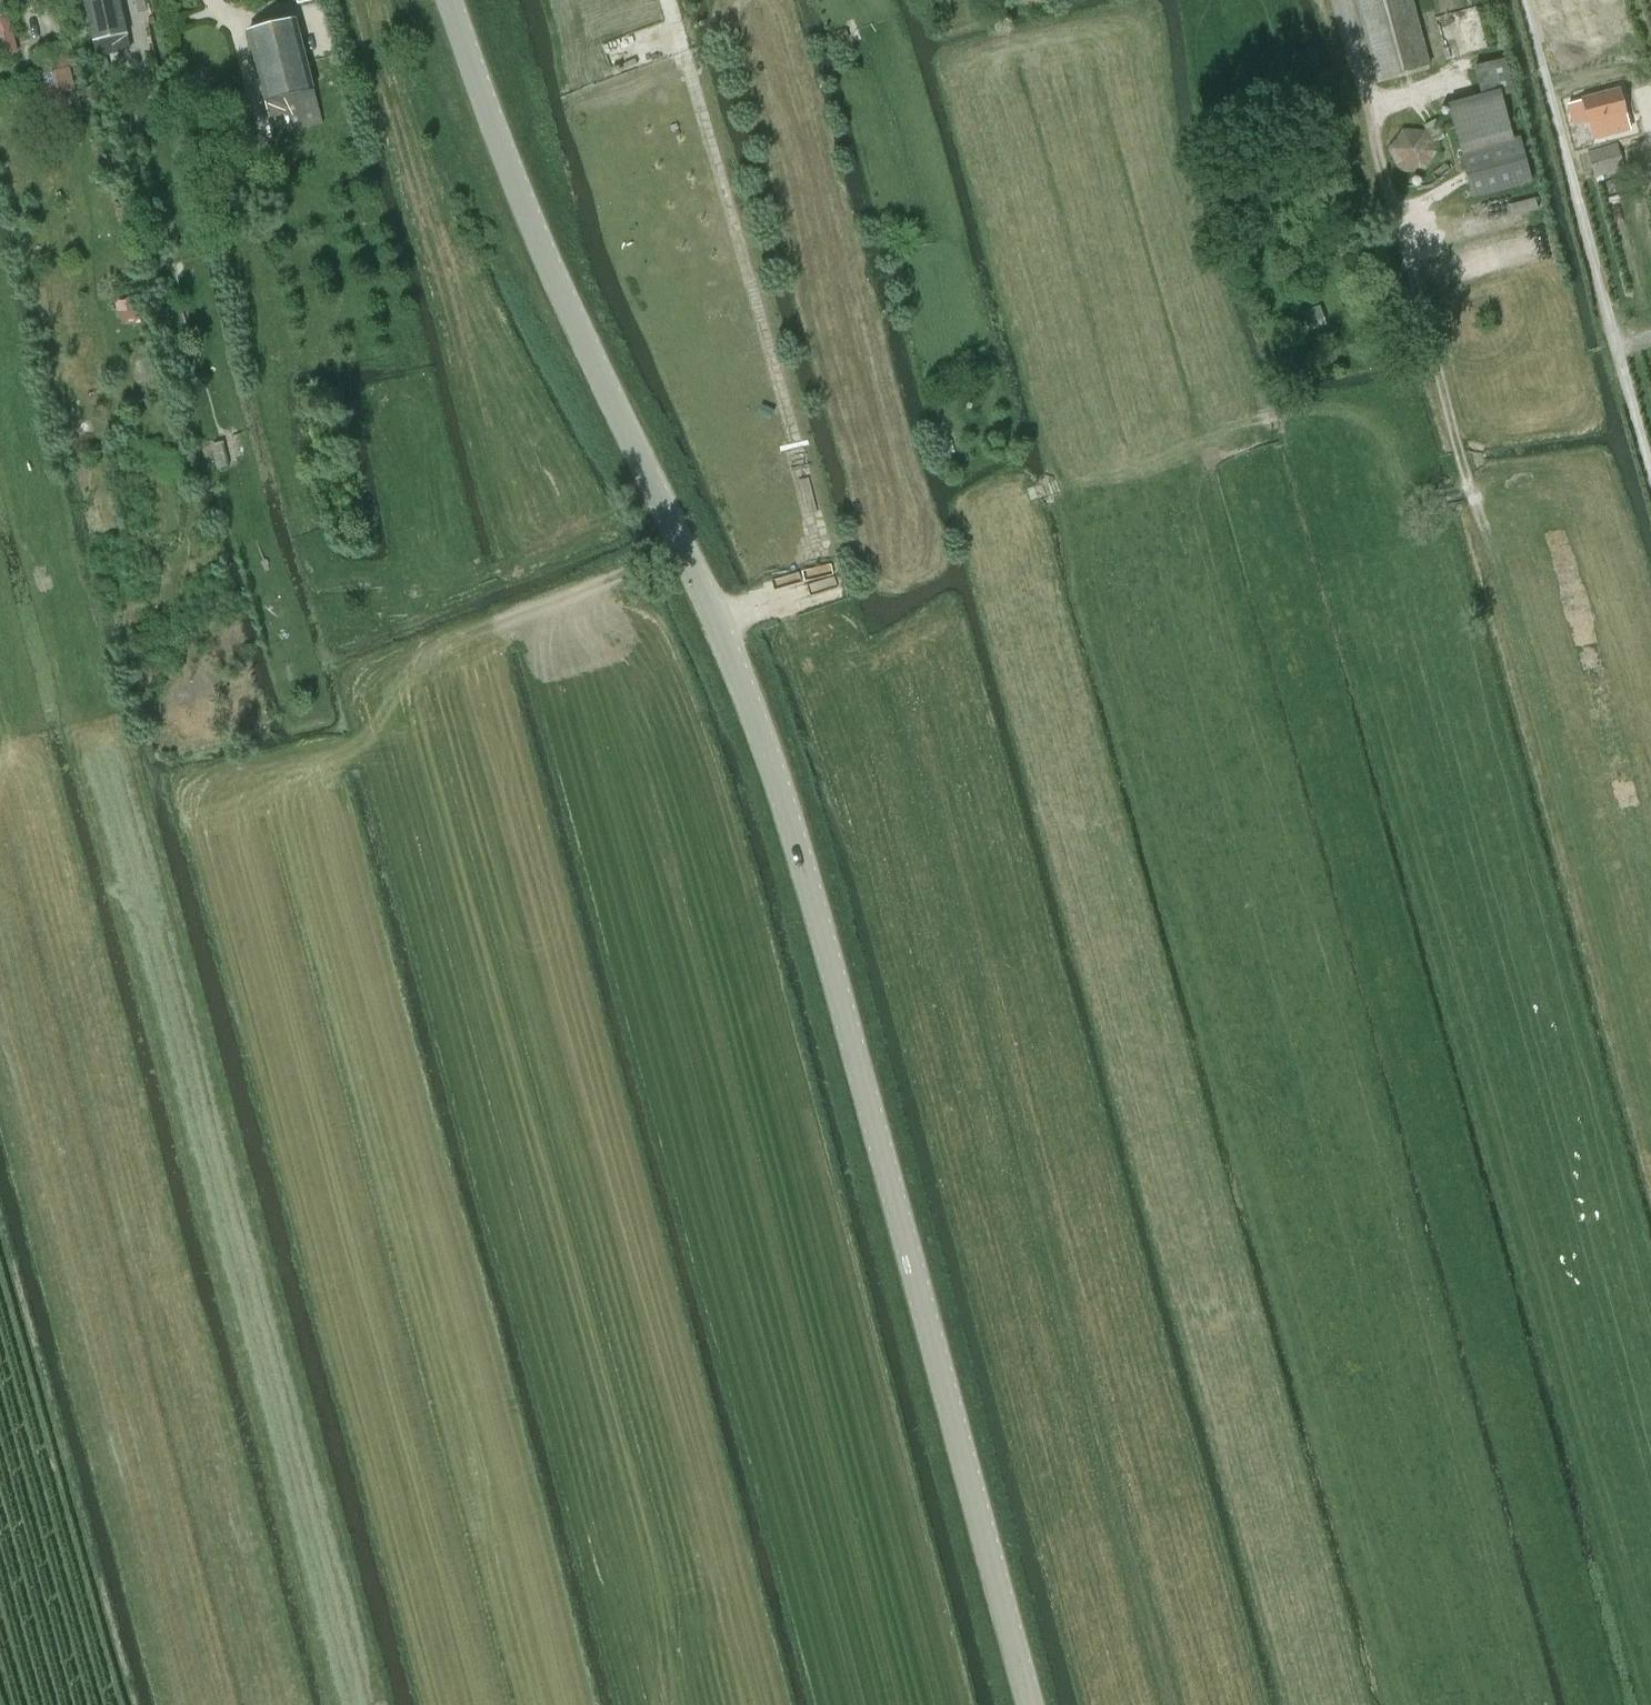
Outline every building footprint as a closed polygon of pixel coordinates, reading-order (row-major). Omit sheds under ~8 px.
[(86,3),(87,7),(95,42),(98,55),(99,55),(103,54),(131,48),(128,35),(120,0),(85,0),(86,3)] [(1376,80),(1430,66),(1412,0),(1356,0),(1376,80)] [(0,58),(19,54),(18,50),(9,15),(9,14),(0,16),(0,58)] [(296,19),(249,31),(267,104),(315,92),(296,19)] [(46,96),(74,89),(61,41),(33,48),(46,96)] [(1598,139),(1626,132),(1617,96),(1587,104),(1590,113),(1574,117),(1579,137),(1597,132),(1598,139)] [(1514,138),(1461,153),(1473,199),(1533,183),(1520,136),(1514,138)]
